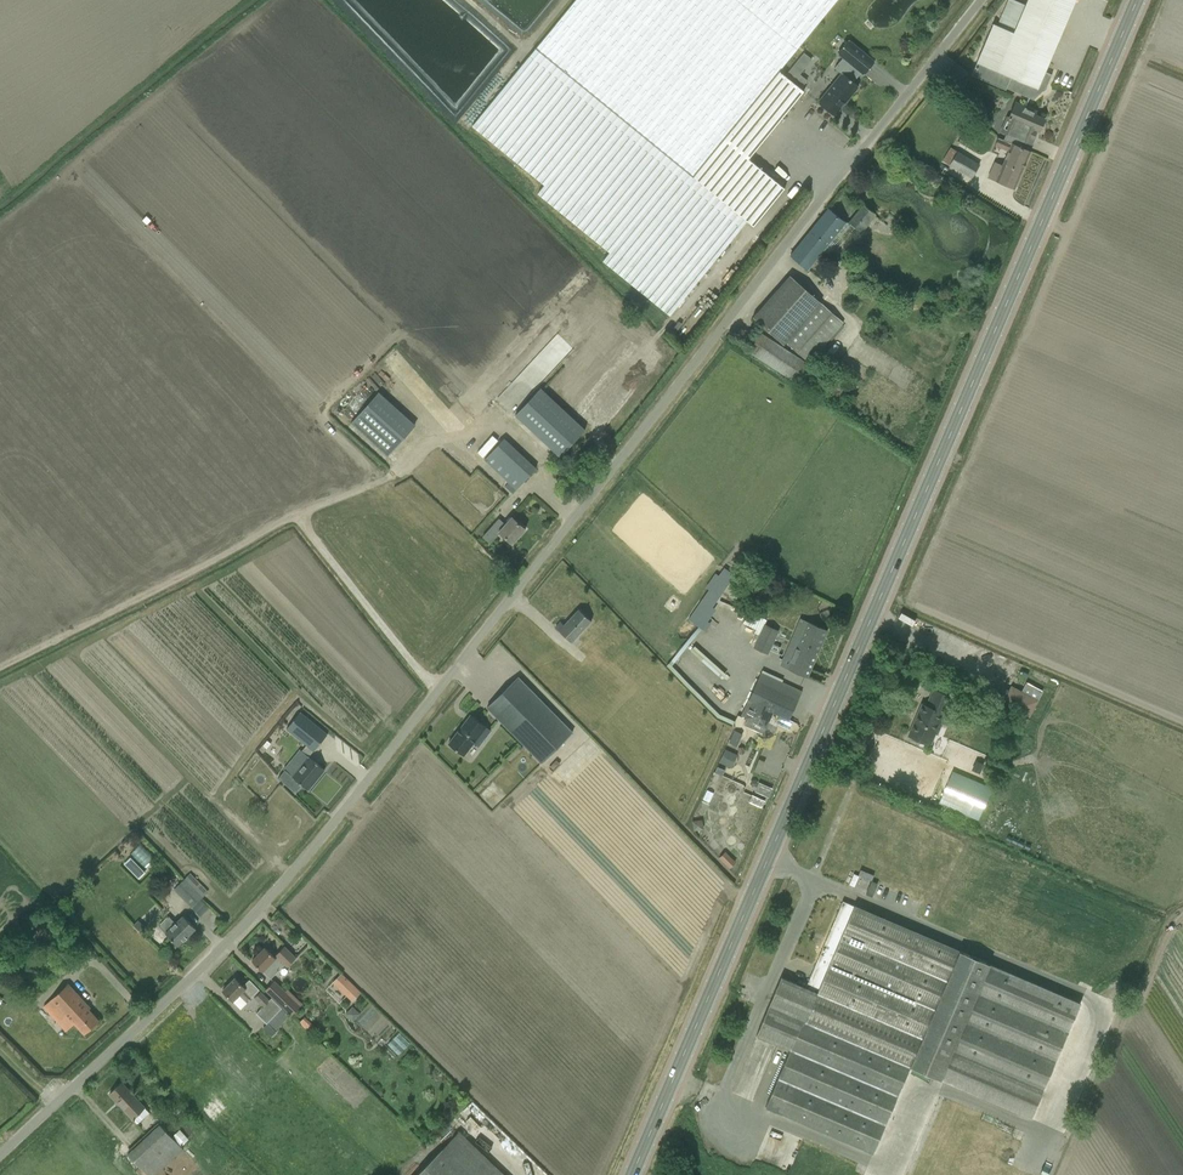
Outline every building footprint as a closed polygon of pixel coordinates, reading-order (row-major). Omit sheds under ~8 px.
[(472,126),(544,185),(538,193),(609,252),(602,261),(669,315),(746,221),(753,226),(784,188),(748,159),(754,152),(804,91),(800,88),(784,75),(779,71),(797,49),(837,0),(576,0),(472,126)] [(1025,5),(1014,0),(1007,0),(996,25),(993,24),(971,75),(1005,90),(1006,88),(1033,100),(1042,92),(1040,89),(1042,84),(1047,86),(1052,75),(1045,72),(1075,0),(1027,0),(1025,5)] [(843,3),(837,10),(846,18),(852,11),(843,3)] [(842,73),(818,103),(834,116),(858,86),(853,82),(861,72),(864,75),(874,62),(848,40),(837,53),(850,63),(842,73)] [(803,52),(784,75),(800,88),(806,80),(799,74),(811,59),(803,52)] [(1034,110),(1023,106),(1017,103),(1014,101),(1007,117),(1006,116),(1000,131),(1006,133),(1003,140),(1020,147),(1022,140),(1031,144),(1037,131),(1039,132),(1045,119),(1033,114),(1034,110)] [(987,177),(1003,184),(1014,189),(1030,152),(1020,147),(1003,140),(1003,141),(997,138),(994,146),(1006,151),(1001,165),(994,162),(987,177)] [(979,165),(950,148),(942,161),(972,178),(979,165)] [(863,205),(848,222),(861,233),(875,216),(863,205)] [(846,223),(828,209),(790,255),(807,270),(846,223)] [(790,275),(752,317),(761,326),(784,345),(787,342),(809,362),(811,364),(844,327),(842,325),(843,323),(799,283),(790,275)] [(815,369),(770,340),(759,333),(748,351),(758,358),(803,387),(815,369)] [(556,341),(522,384),(528,389),(540,374),(549,382),(572,353),(556,341)] [(450,352),(445,357),(455,367),(460,361),(450,352)] [(585,430),(576,422),(541,389),(516,416),(551,448),(560,457),(585,430)] [(415,425),(378,392),(350,423),(387,457),(415,425)] [(504,440),(484,463),(507,483),(504,487),(512,495),(536,469),(527,460),(504,440)] [(513,544),(513,543),(524,530),(525,530),(525,529),(511,517),(505,525),(498,519),(492,526),(512,544),(513,544)] [(734,577),(723,569),(701,602),(711,609),(734,577)] [(555,628),(571,643),(591,621),(579,610),(564,625),(560,622),(555,628)] [(747,624),(752,615),(743,611),(738,619),(747,624)] [(785,656),(781,665),(796,672),(807,677),(827,630),(816,626),(808,622),(792,659),(785,656)] [(778,631),(764,624),(753,647),(767,654),(778,631)] [(772,713),(789,720),(800,692),(760,674),(747,702),(750,703),(746,711),(743,709),(740,717),(766,729),(772,713)] [(541,763),(572,733),(517,678),(487,708),(541,763)] [(1029,717),(1038,700),(1043,691),(1026,682),(1021,691),(1011,686),(1002,703),(1014,710),(1029,717)] [(951,697),(944,694),(933,689),(926,706),(922,704),(908,736),(930,745),(935,734),(937,735),(942,723),(940,722),(943,714),(944,714),(951,697)] [(286,729),(304,743),(313,751),(327,734),(300,712),(286,729)] [(470,715),(448,744),(463,756),(480,735),(485,738),(490,730),(470,715)] [(735,770),(743,755),(734,750),(726,766),(735,770)] [(291,777),(299,782),(308,790),(325,770),(308,756),(291,777)] [(982,784),(952,771),(939,803),(969,816),(982,784)] [(721,858),(729,853),(720,841),(713,847),(721,858)] [(145,847),(135,856),(148,870),(158,861),(145,847)] [(723,861),(734,871),(741,864),(729,854),(723,861)] [(192,907),(201,898),(207,892),(190,874),(174,889),(192,907)] [(55,891),(51,896),(56,901),(60,897),(55,891)] [(776,1112),(873,1153),(910,1067),(1031,1118),(1079,1002),(960,951),(854,906),(842,901),(805,988),(781,977),(756,1035),(789,1050),(765,1108),(776,1112)] [(195,929),(187,920),(183,916),(175,923),(169,917),(159,926),(165,933),(169,937),(178,946),(195,929)] [(138,920),(133,925),(143,934),(147,929),(138,920)] [(264,948),(252,961),(261,969),(263,971),(270,979),(276,972),(283,966),(282,966),(284,964),(286,967),(296,957),(285,946),(274,957),(273,957),(264,948)] [(341,973),(332,982),(346,996),(352,1002),(361,993),(361,992),(355,987),(341,973)] [(259,990),(257,988),(249,980),(243,986),(235,978),(222,991),(231,999),(232,1001),(239,995),(246,1002),(259,990)] [(274,980),(265,990),(290,1016),(300,1006),(274,980)] [(90,1008),(82,999),(68,984),(51,1001),(44,1008),(51,1015),(59,1024),(66,1018),(73,1025),(74,1023),(84,1034),(98,1020),(88,1009),(90,1008)] [(260,992),(254,998),(263,1007),(256,1014),(266,1024),(269,1022),(277,1013),(282,1009),(271,998),(269,1001),(260,992)] [(352,1021),(359,1013),(352,1007),(345,1014),(352,1021)] [(314,1036),(320,1031),(310,1019),(304,1025),(314,1036)] [(122,1083),(109,1094),(118,1103),(133,1119),(137,1124),(149,1113),(145,1108),(130,1092),(122,1083)] [(220,1116),(209,1105),(202,1112),(213,1122),(220,1116)] [(147,1174),(155,1174),(182,1149),(179,1146),(171,1137),(159,1125),(128,1154),(147,1174)] [(179,1130),(171,1137),(179,1146),(187,1139),(179,1130)] [(458,1131),(416,1174),(503,1174),(458,1131)] [(190,1149),(202,1140),(197,1134),(186,1143),(190,1149)] [(134,1174),(143,1174),(126,1157),(121,1161),(134,1174)]
